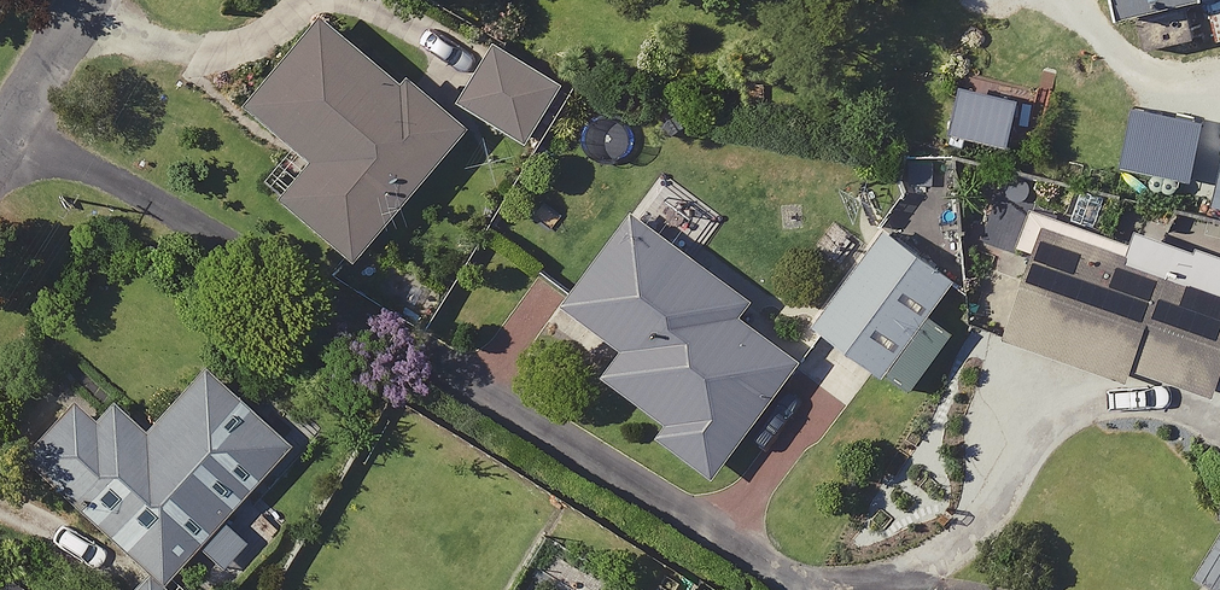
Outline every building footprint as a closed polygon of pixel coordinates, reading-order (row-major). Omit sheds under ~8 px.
[(1132,32),(1219,13),(1219,19),(1219,0),(1124,0),(1132,32)] [(476,139),(330,23),(258,114),(323,167),(292,206),(372,269),(476,139)] [(1049,259),(1016,348),(1133,390),(1127,405),(1210,435),(1219,406),(1219,259),(1118,222),(1123,208),(1088,195),(1075,230),(1043,218),(1031,253),(1049,259)] [(755,308),(643,225),(577,315),(633,356),(612,384),(674,430),(663,444),(717,483),(802,369),(742,325),(755,308)] [(964,282),(887,230),(818,332),(895,384),(964,282)] [(288,455),(208,381),(149,445),(94,394),(32,462),(166,587),(288,455)] [(1208,584),(1218,589),(1219,589),(1219,563),(1208,584)]
